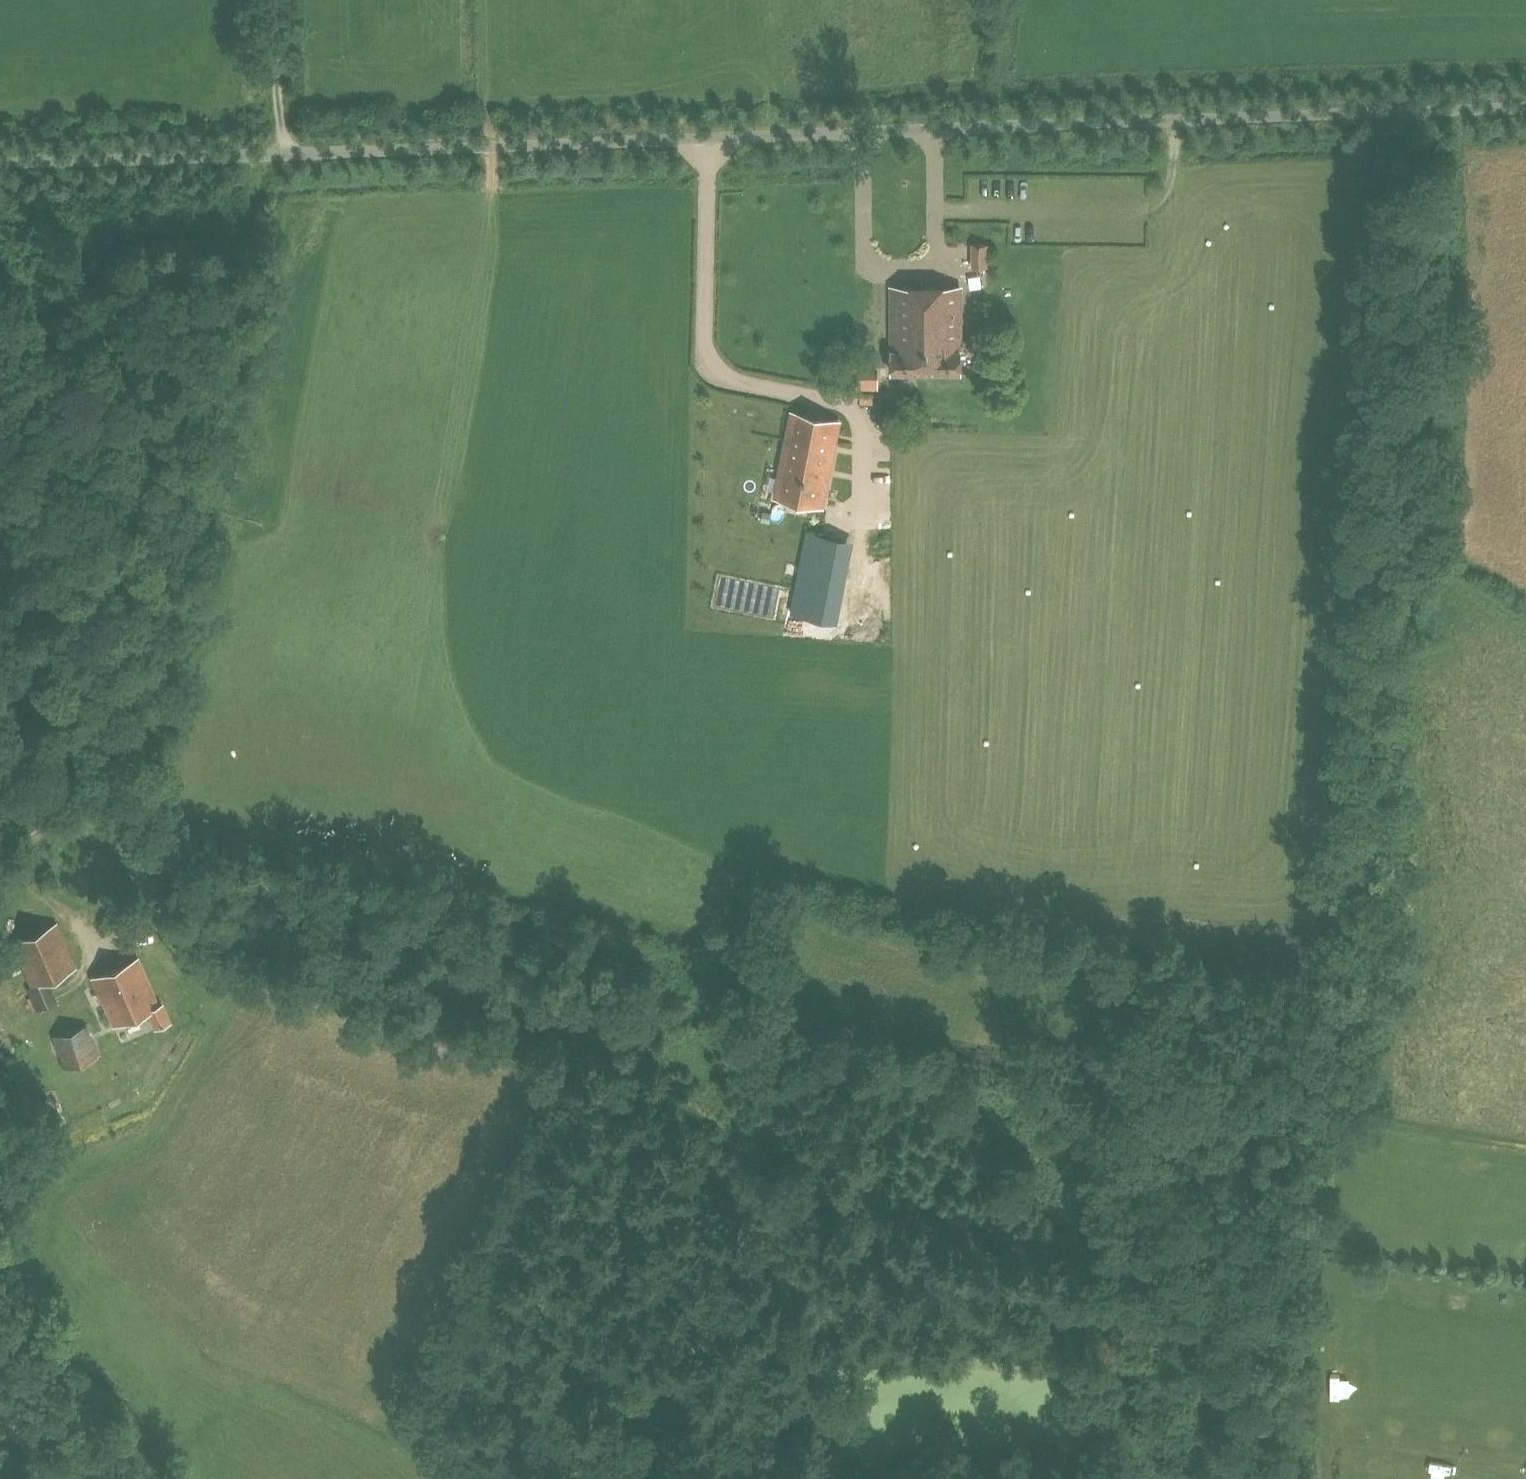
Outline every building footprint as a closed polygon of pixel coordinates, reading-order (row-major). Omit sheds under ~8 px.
[(972,242),(973,267),(989,267),(989,244),(972,242)] [(892,288),(893,373),(963,372),(961,286),(892,288)] [(857,370),(857,388),(878,388),(878,370),(857,370)] [(840,421),(792,412),(777,492),(824,501),(840,421)] [(31,987),(49,979),(78,966),(59,920),(10,941),(31,987)] [(163,1001),(161,1003),(139,956),(91,977),(112,1027),(148,1012),(155,1028),(171,1021),(163,1001)] [(49,979),(31,987),(41,1011),(59,1003),(49,979)] [(53,1036),(64,1068),(99,1056),(88,1024),(53,1036)]
